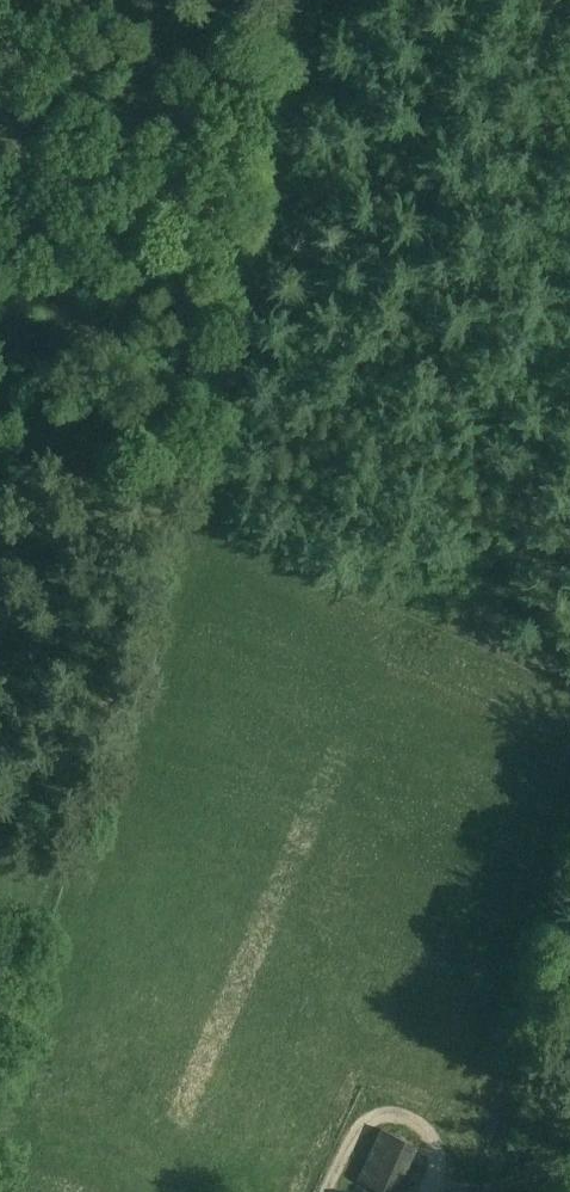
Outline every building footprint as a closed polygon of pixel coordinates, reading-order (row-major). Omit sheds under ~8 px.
[(429,1166),(392,1151),(375,1191),(418,1191),(429,1166)]
